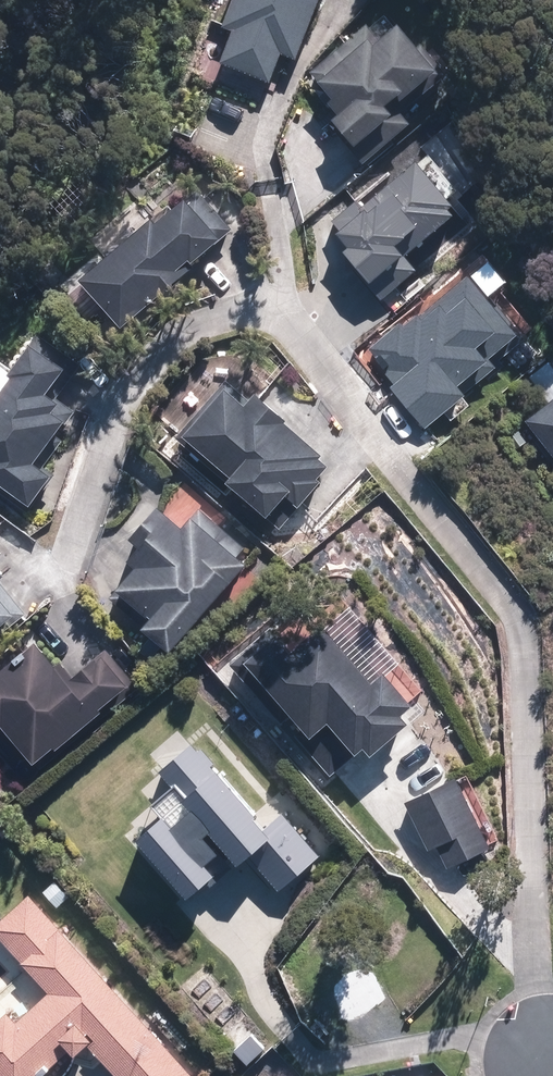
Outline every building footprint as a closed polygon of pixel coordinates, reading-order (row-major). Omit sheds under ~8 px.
[(319,0),(233,0),(223,28),(231,31),(218,65),(270,84),(281,54),(297,60),(319,0)] [(366,25),(311,72),(333,97),(327,102),(337,113),(327,121),(364,164),(411,123),(401,111),(440,77),(396,26),(380,40),(366,25)] [(106,305),(123,327),(191,272),(188,268),(232,232),(198,189),(173,209),(171,207),(106,258),(100,250),(58,284),(87,320),(106,305)] [(0,372),(0,484),(32,507),(56,473),(40,461),(75,412),(55,397),(80,362),(35,330),(4,375),(0,372)] [(548,402),(525,421),(552,456),(552,362),(551,359),(528,377),(548,402)] [(327,462),(253,391),(243,402),(227,387),(184,432),(228,475),(224,480),(278,531),(324,483),(315,475),(327,462)] [(143,626),(168,650),(244,566),(236,559),(245,549),(197,506),(180,526),(157,505),(128,537),(138,545),(127,557),(138,567),(117,590),(150,619),(143,626)] [(27,615),(1,581),(16,570),(0,549),(0,635),(27,615)] [(271,630),(231,662),(257,695),(268,686),(313,742),(306,748),(328,775),(364,746),(372,755),(409,725),(401,715),(414,704),(387,669),(369,683),(323,626),(289,653),(271,630)] [(0,670),(0,724),(1,723),(33,763),(54,746),(58,749),(138,685),(110,649),(71,679),(39,639),(0,670)] [(161,813),(137,833),(190,896),(216,874),(208,864),(221,853),(203,833),(207,829),(237,865),(270,837),(273,842),(252,860),(279,892),(322,856),(283,811),(265,825),(193,740),(159,769),(173,786),(153,803),(161,813)] [(457,780),(406,803),(428,849),(439,844),(449,866),(488,847),(457,780)] [(56,875),(39,890),(59,914),(77,899),(56,875)] [(87,1046),(103,1064),(90,1075),(196,1075),(31,896),(0,924),(0,933),(50,988),(16,1019),(8,1011),(0,1019),(0,1075),(38,1075),(69,1048),(76,1056),(87,1046)]
